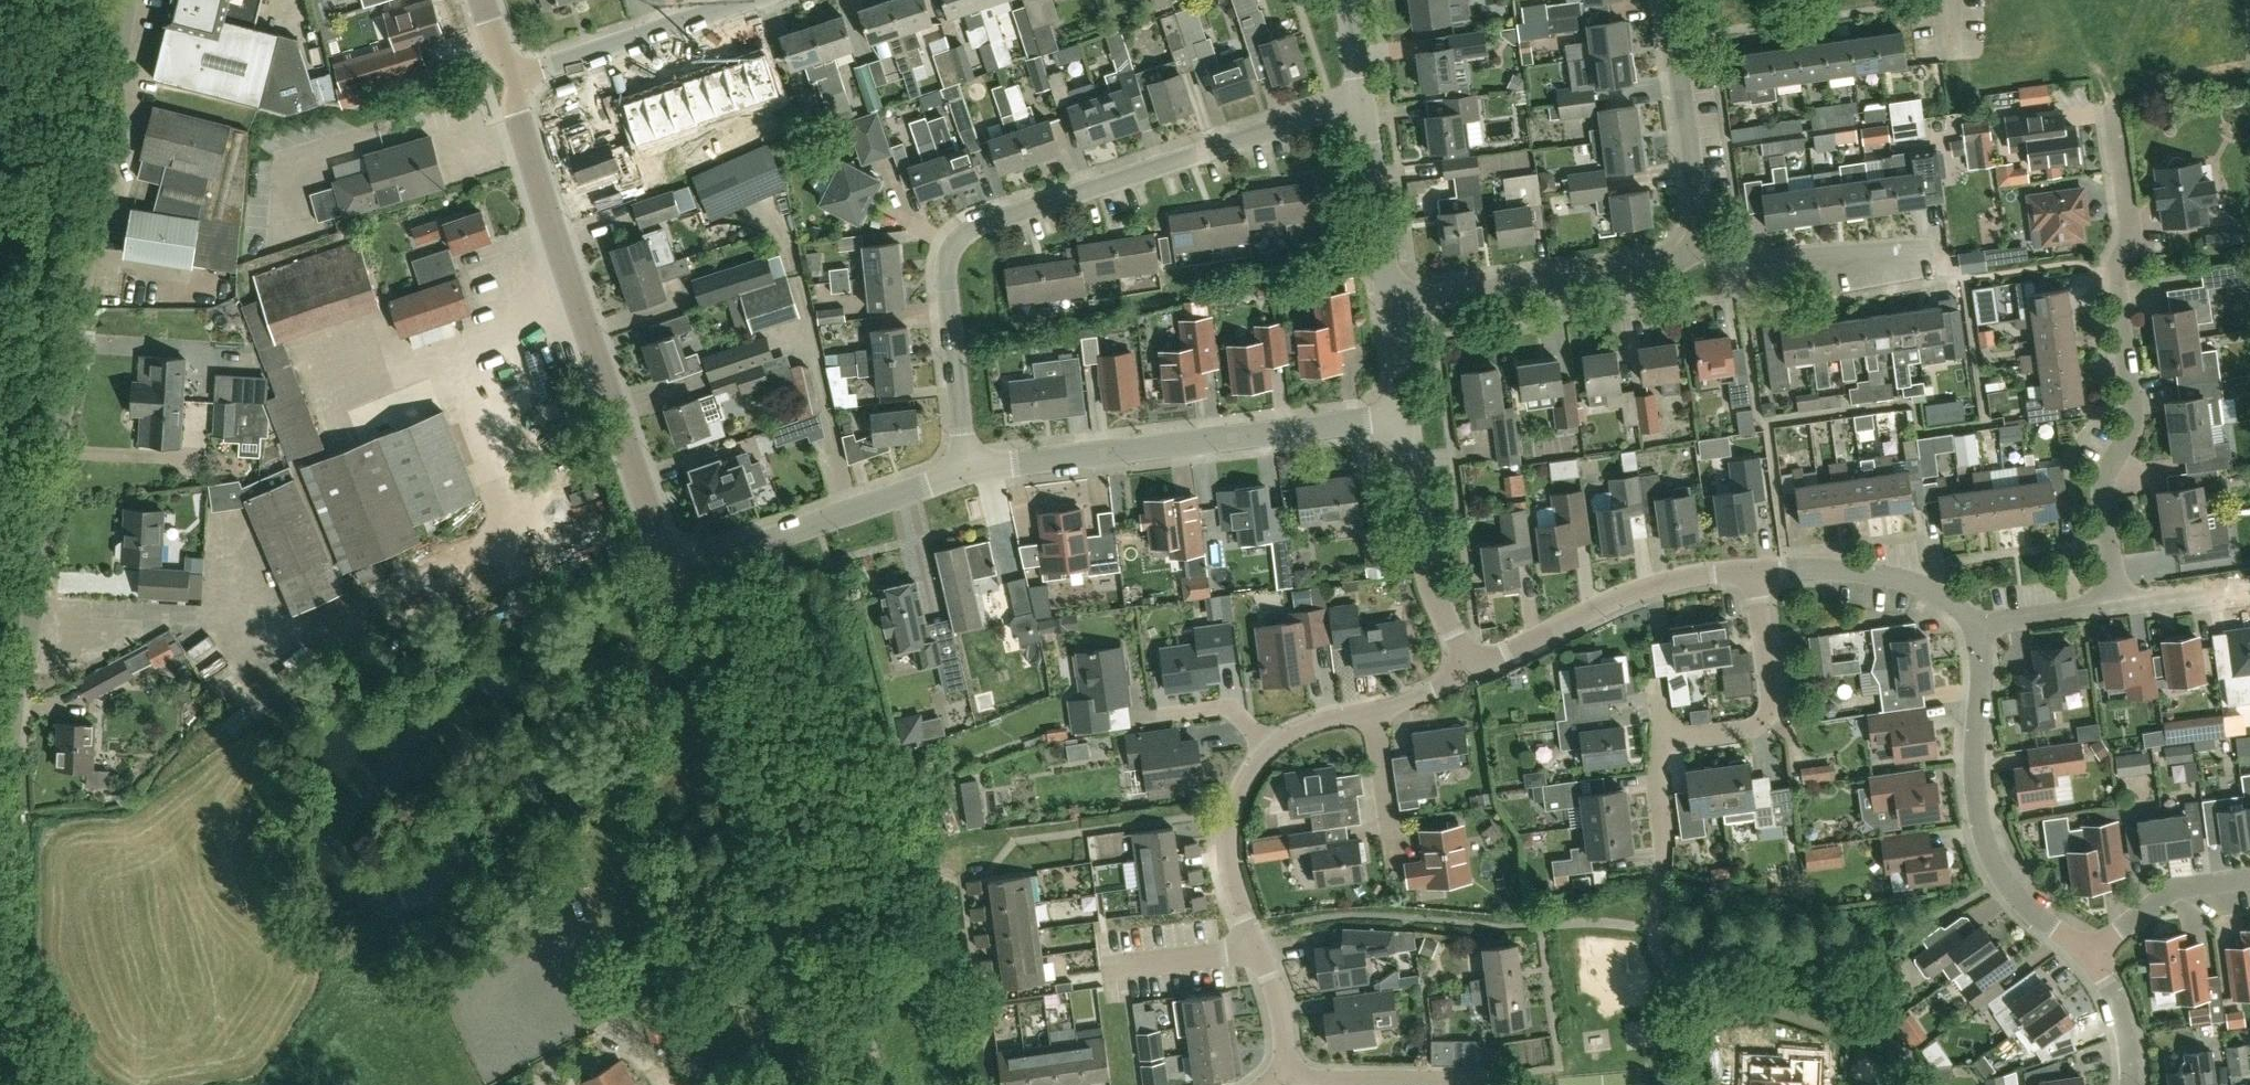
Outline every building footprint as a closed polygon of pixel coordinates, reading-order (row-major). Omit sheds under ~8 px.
[(254,26),(261,0),(170,0),(165,21),(169,22),(166,35),(163,35),(153,76),(288,110),(317,102),(299,37),(254,26)] [(394,46),(334,64),(341,87),(337,88),(342,105),(435,77),(430,61),(422,63),(417,46),(442,38),(430,0),(386,13),(394,46)] [(890,0),(886,0),(859,9),(870,43),(887,38),(893,57),(896,56),(901,73),(913,69),(912,68),(890,0)] [(925,0),(890,0),(912,68),(924,64),(919,47),(922,46),(916,28),(933,23),(925,0)] [(979,44),(988,72),(1000,68),(991,40),(978,0),(944,0),(949,17),(964,12),(972,37),(977,35),(980,44),(979,44)] [(991,40),(1002,37),(991,3),(1000,0),(978,0),(991,40)] [(1023,1),(1025,6),(1032,29),(1059,20),(1053,0),(1026,0),(1023,1)] [(1272,40),(1271,39),(1273,36),(1271,32),(1269,30),(1262,10),(1260,10),(1258,5),(1260,2),(1259,0),(1232,0),(1247,44),(1260,39),(1275,82),(1277,87),(1292,82),(1291,77),(1305,72),(1292,33),(1272,40)] [(1415,26),(1449,21),(1446,3),(1467,0),(1411,0),(1415,26)] [(1582,14),(1580,0),(1546,5),(1548,18),(1582,14)] [(1032,29),(1025,6),(1012,10),(1028,59),(1040,55),(1041,55),(1037,45),(1032,29)] [(1196,6),(1176,12),(1187,45),(1190,54),(1196,74),(1209,69),(1219,100),(1224,98),(1227,102),(1231,101),(1231,96),(1234,95),(1238,99),(1247,96),(1248,91),(1252,89),(1242,58),(1220,65),(1210,37),(1206,38),(1196,6)] [(1161,18),(1171,50),(1187,45),(1176,12),(1161,18)] [(1584,29),(1582,14),(1548,18),(1550,33),(1584,29)] [(852,109),(845,89),(844,89),(833,55),(854,49),(842,15),(811,25),(823,59),(843,122),(854,118),(852,109)] [(1573,58),(1628,50),(1626,35),(1630,34),(1628,20),(1624,21),(1624,19),(1589,23),(1591,40),(1565,44),(1567,61),(1573,60),(1573,58)] [(843,122),(823,59),(811,25),(781,35),(792,69),(805,65),(811,83),(817,81),(822,96),(831,125),(842,121),(842,123),(843,122)] [(1517,28),(1500,30),(1501,37),(1513,46),(1519,45),(1517,28)] [(1098,97),(1111,135),(1140,126),(1138,122),(1149,118),(1140,89),(1135,73),(1121,30),(1105,35),(1117,71),(1105,75),(1111,93),(1098,97)] [(1903,30),(1876,34),(1881,70),(1907,66),(1903,30)] [(1455,47),(1429,50),(1419,52),(1422,72),(1420,73),(1421,83),(1423,83),(1424,87),(1427,87),(1427,92),(1441,90),(1441,85),(1455,83),(1451,55),(1485,51),(1483,31),(1453,35),(1455,47)] [(1876,34),(1849,37),(1854,74),(1881,70),(1876,34)] [(1849,37),(1823,41),(1828,77),(1854,74),(1849,37)] [(1059,49),(1056,39),(1037,45),(1041,55),(1059,49)] [(1530,39),(1519,41),(1521,53),(1532,52),(1530,39)] [(1823,41),(1796,45),(1801,81),(1828,77),(1823,41)] [(949,47),(960,81),(961,82),(975,77),(964,44),(950,48),(949,47)] [(1796,45),(1770,48),(1774,84),(1801,81),(1796,45)] [(941,77),(944,88),(959,81),(960,81),(949,47),(933,53),(941,77)] [(1743,52),(1745,69),(1728,72),(1732,102),(1751,99),(1749,88),(1774,84),(1770,48),(1743,52)] [(1573,60),(1575,73),(1595,70),(1597,87),(1632,82),(1632,81),(1636,80),(1634,65),(1630,65),(1628,50),(1573,58),(1573,60)] [(765,52),(744,59),(758,101),(779,94),(765,52)] [(1040,55),(1028,59),(1026,60),(1031,79),(1036,92),(1051,88),(1047,75),(1046,74),(1040,55)] [(744,59),(724,66),(738,108),(758,101),(744,59)] [(888,82),(880,59),(867,63),(875,86),(876,86),(888,82)] [(1135,73),(1140,89),(1151,86),(1162,119),(1192,109),(1176,60),(1135,73)] [(883,108),(876,86),(875,86),(867,63),(855,67),(870,112),(883,108)] [(724,66),(704,73),(718,115),(738,108),(724,66)] [(1062,70),(1047,75),(1051,88),(1057,107),(1068,103),(1069,106),(1081,145),(1111,135),(1098,97),(1082,102),(1077,89),(1069,92),(1062,70)] [(704,73),(683,80),(684,82),(685,81),(698,121),(699,121),(718,115),(704,73)] [(1518,76),(1511,89),(1516,91),(1526,90),(1525,80),(1518,76)] [(684,82),(664,88),(678,130),(700,123),(699,121),(698,121),(685,81),(684,82)] [(974,126),(970,114),(964,97),(959,81),(944,88),(940,89),(945,102),(949,101),(949,102),(953,113),(959,131),(974,126)] [(1018,84),(1005,88),(1029,162),(1059,152),(1048,118),(1036,122),(1030,105),(1026,107),(1018,84)] [(1004,85),(992,88),(995,98),(996,98),(1007,132),(989,138),(1000,172),(1029,162),(1005,88),(1004,85)] [(2047,85),(2034,87),(2036,100),(2049,99),(2047,85)] [(1594,99),(1592,86),(1557,91),(1559,104),(1594,99)] [(664,88),(644,95),(658,137),(678,130),(664,88)] [(1526,91),(1515,92),(1516,105),(1528,103),(1526,91)] [(644,95),(623,102),(637,144),(658,137),(644,95)] [(1432,150),(1468,145),(1465,119),(1477,118),(1474,95),(1442,99),(1444,114),(1428,116),(1430,134),(1426,134),(1424,138),(1425,146),(1428,149),(1432,148),(1432,150)] [(1594,99),(1559,104),(1559,105),(1549,106),(1550,120),(1596,114),(1594,99)] [(1911,100),(1890,103),(1892,121),(1914,118),(1911,100)] [(1855,124),(1854,112),(1857,111),(1856,103),(1832,105),(1835,126),(1855,124)] [(141,156),(144,156),(138,178),(161,184),(154,212),(199,220),(199,216),(212,218),(241,222),(248,129),(155,105),(141,156)] [(1603,128),(1600,129),(1589,130),(1591,142),(1592,142),(1640,136),(1636,105),(1600,110),(1603,128)] [(1832,105),(1831,105),(1810,108),(1813,129),(1835,126),(1832,105)] [(1887,119),(1885,107),(1864,110),(1865,122),(1887,119)] [(2064,127),(2062,111),(2006,119),(2011,149),(2028,147),(2031,166),(2079,159),(2074,126),(2064,127)] [(876,114),(851,122),(860,148),(864,159),(888,151),(876,114)] [(927,120),(938,155),(950,188),(979,179),(968,145),(956,149),(944,114),(927,120)] [(923,160),(909,164),(920,198),(950,188),(938,155),(927,120),(925,115),(910,121),(923,160)] [(1895,140),(1917,137),(1914,118),(1892,121),(1895,140)] [(1801,119),(1780,122),(1782,134),(1803,131),(1801,119)] [(851,122),(836,127),(845,153),(860,148),(851,122)] [(1782,134),(1780,122),(1759,125),(1760,137),(1782,134)] [(1965,143),(1991,139),(1989,122),(1963,125),(1965,143)] [(754,125),(745,129),(749,142),(759,139),(754,125)] [(1888,125),(1861,129),(1863,145),(1890,142),(1888,125)] [(745,129),(735,132),(740,145),(749,142),(745,129)] [(1856,130),(1835,133),(1836,143),(1857,140),(1856,130)] [(1835,133),(1814,136),(1816,151),(1837,148),(1836,143),(1835,133)] [(320,190),(328,218),(444,185),(430,136),(366,154),(371,171),(334,182),(336,186),(320,190)] [(1606,155),(1608,168),(1567,174),(1569,189),(1606,184),(1605,173),(1644,168),(1640,136),(1592,142),(1594,157),(1606,155)] [(1804,137),(1783,140),(1785,150),(1805,147),(1804,137)] [(1785,150),(1783,140),(1761,143),(1763,153),(1785,150)] [(619,169),(612,150),(609,142),(595,147),(594,144),(575,151),(576,153),(571,155),(581,182),(619,169)] [(715,142),(706,145),(710,158),(719,155),(715,142)] [(767,144),(689,174),(707,218),(784,188),(767,144)] [(706,145),(696,148),(701,161),(710,158),(706,145)] [(1935,149),(1892,156),(1900,209),(1926,205),(1925,196),(1941,194),(1939,176),(1945,175),(1941,153),(1936,153),(1935,149)] [(1480,174),(1477,155),(1442,160),(1444,179),(1480,174)] [(1881,176),(1868,177),(1873,212),(1900,209),(1892,156),(1881,157),(1884,175),(1881,176)] [(2167,164),(2167,166),(2167,167),(2156,169),(2164,226),(2206,220),(2203,201),(2205,200),(2207,199),(2209,198),(2210,196),(2211,194),(2212,191),(2211,189),(2211,187),(2209,185),(2208,184),(2206,182),(2203,182),(2201,182),(2200,182),(2198,163),(2186,165),(2186,162),(2185,160),(2183,159),(2181,157),(2179,156),(2177,156),(2174,156),(2172,157),(2170,158),(2169,160),(2168,162),(2167,164)] [(885,183),(881,181),(856,168),(853,159),(834,165),(837,174),(829,188),(820,191),(826,210),(835,207),(864,222),(885,183)] [(1842,181),(1847,216),(1873,212),(1868,177),(1866,159),(1856,161),(1859,179),(1842,181)] [(1761,183),(1761,179),(1744,181),(1748,212),(1765,210),(1768,228),(1795,224),(1790,189),(1787,163),(1772,165),(1774,182),(1761,183)] [(668,167),(658,171),(662,184),(672,181),(668,167)] [(1833,183),(1816,185),(1821,220),(1847,216),(1842,181),(1840,168),(1831,169),(1833,183)] [(1528,205),(1541,204),(1537,173),(1512,176),(1516,207),(1495,210),(1499,243),(1532,238),(1528,205)] [(1324,219),(1318,181),(1280,186),(1286,224),(1324,219)] [(1608,194),(1606,184),(1569,189),(1571,205),(1597,201),(1598,213),(1614,211),(1616,227),(1651,223),(1646,189),(1608,194)] [(1790,189),(1795,224),(1821,220),(1816,185),(1790,189)] [(1286,224),(1280,186),(1243,192),(1248,230),(1286,224)] [(2083,188),(2030,196),(2028,196),(2033,228),(2041,227),(2043,243),(2082,238),(2079,222),(2087,220),(2083,188)] [(641,226),(679,213),(672,192),(634,205),(641,226)] [(1250,242),(1248,230),(1243,192),(1244,204),(1207,210),(1212,247),(1250,242)] [(1438,198),(1445,251),(1484,245),(1481,225),(1473,226),(1471,213),(1476,212),(1473,193),(1438,198)] [(132,209),(125,253),(191,263),(191,264),(204,266),(212,218),(199,216),(199,220),(154,212),(132,209)] [(1169,216),(1175,253),(1212,247),(1207,210),(1169,216)] [(454,252),(491,240),(482,211),(466,216),(465,212),(413,229),(418,243),(448,233),(454,252)] [(821,229),(807,230),(809,244),(822,243),(821,229)] [(1159,272),(1153,234),(1116,239),(1121,277),(1159,272)] [(897,241),(863,245),(862,235),(838,238),(840,251),(862,248),(865,276),(900,272),(897,241)] [(623,277),(655,266),(651,253),(663,249),(659,236),(646,240),(645,237),(613,247),(623,277)] [(1167,237),(1159,238),(1162,263),(1171,262),(1167,237)] [(1083,283),(1121,277),(1116,239),(1078,244),(1083,283)] [(254,275),(262,298),(242,307),(266,370),(288,427),(300,456),(324,447),(283,338),(381,306),(359,240),(254,275)] [(1048,301),(1085,295),(1083,283),(1078,244),(1079,258),(1043,263),(1048,301)] [(412,259),(422,291),(390,301),(401,334),(470,311),(448,248),(412,259)] [(820,251),(806,253),(807,270),(821,269),(820,251)] [(655,266),(623,277),(632,307),(665,297),(659,279),(690,270),(686,256),(655,266)] [(740,292),(786,276),(786,275),(773,279),(766,257),(693,281),(701,304),(740,291),(740,292)] [(1005,268),(1010,306),(1048,301),(1043,263),(1005,268)] [(849,278),(848,268),(830,270),(831,280),(849,278)] [(2221,281),(2219,268),(2211,269),(2212,283),(2221,281)] [(904,304),(900,272),(865,276),(869,307),(904,304)] [(799,314),(786,276),(740,292),(753,329),(799,314)] [(851,291),(849,278),(831,280),(832,293),(851,291)] [(2017,282),(2022,318),(2070,311),(2067,288),(2035,293),(2033,280),(2017,282)] [(1992,285),(1972,288),(1977,324),(1997,321),(1992,285)] [(2183,309),(2169,311),(2153,313),(2157,343),(2198,337),(2196,324),(2211,322),(2207,285),(2180,289),(2183,309)] [(1340,370),(1337,349),(1352,347),(1346,293),(1316,297),(1319,327),(1298,330),(1287,331),(1289,353),(1300,351),(1303,374),(1307,373),(1308,379),(1311,382),(1321,381),(1324,378),(1323,372),(1340,370)] [(1941,311),(1940,306),(1914,310),(1919,345),(1922,365),(1935,363),(1932,343),(1944,341),(1946,358),(1964,355),(1958,309),(1941,311)] [(846,321),(844,307),(817,310),(818,324),(846,321)] [(1914,310),(1887,314),(1892,349),(1895,378),(1896,378),(1896,381),(1910,379),(1910,376),(1906,347),(1919,345),(1914,310)] [(2073,334),(2070,311),(2022,318),(2015,319),(2016,328),(2034,326),(2036,339),(2073,334)] [(647,327),(652,342),(644,344),(655,378),(672,372),(674,378),(702,369),(697,353),(683,358),(676,335),(692,329),(687,314),(647,327)] [(1876,351),(1892,349),(1887,314),(1861,318),(1866,353),(1868,370),(1878,369),(1876,351)] [(1866,353),(1861,318),(1835,321),(1839,357),(1843,380),(1856,378),(1853,355),(1866,353)] [(1167,399),(1204,395),(1201,370),(1216,368),(1211,319),(1181,322),(1184,349),(1162,352),(1167,399)] [(1814,360),(1817,388),(1830,386),(1827,358),(1839,357),(1835,321),(1809,325),(1814,360)] [(1257,326),(1259,344),(1230,347),(1235,391),(1270,388),(1267,364),(1286,362),(1282,324),(1257,326)] [(875,361),(910,357),(906,325),(871,329),(875,361)] [(1787,364),(1814,360),(1809,325),(1781,329),(1784,347),(1766,349),(1772,390),(1791,388),(1787,364)] [(1992,329),(1978,331),(1980,347),(1995,345),(1992,329)] [(2076,356),(2073,334),(2036,339),(2038,352),(2020,354),(2021,364),(2076,356)] [(1105,407),(1137,403),(1132,354),(1100,358),(1097,336),(1081,338),(1084,364),(1100,362),(1105,407)] [(1734,375),(1730,349),(1729,336),(1705,339),(1705,336),(1692,338),(1693,349),(1697,348),(1701,376),(1719,373),(1720,382),(1728,381),(1731,407),(1751,404),(1747,373),(1734,375)] [(2190,383),(2216,379),(2219,379),(2216,351),(2200,353),(2198,337),(2157,343),(2161,373),(2189,369),(2190,383)] [(710,377),(773,355),(767,338),(704,360),(706,366),(710,377)] [(1680,394),(1678,377),(1679,377),(1674,344),(1639,349),(1644,383),(1659,380),(1661,397),(1680,394)] [(838,355),(839,365),(858,363),(857,351),(838,353),(838,355)] [(1638,423),(1635,398),(1634,390),(1621,391),(1615,352),(1583,357),(1588,392),(1605,390),(1608,408),(1622,406),(1625,425),(1638,423)] [(140,355),(138,381),(133,380),(133,387),(169,389),(168,401),(182,401),(185,358),(140,355)] [(773,355),(710,377),(716,396),(742,388),(743,391),(769,382),(763,363),(774,359),(773,355)] [(2080,378),(2076,356),(2021,364),(2023,372),(2040,369),(2042,383),(2080,378)] [(875,361),(858,363),(839,365),(840,376),(858,374),(858,376),(877,374),(878,392),(913,389),(910,357),(875,361)] [(1068,411),(1066,393),(1083,391),(1078,357),(1053,360),(1056,377),(1011,383),(1015,418),(1068,411)] [(1561,382),(1558,360),(1519,365),(1523,397),(1551,393),(1556,426),(1557,426),(1558,434),(1578,431),(1578,423),(1580,423),(1573,380),(1561,382)] [(1513,406),(1501,408),(1496,368),(1463,372),(1469,414),(1477,412),(1479,428),(1494,426),(1499,464),(1520,461),(1513,406)] [(1870,385),(1871,390),(1873,401),(1894,398),(1891,383),(1885,384),(1883,369),(1867,371),(1869,385),(1870,385)] [(217,375),(215,400),(250,402),(263,403),(267,403),(267,402),(268,377),(237,376),(217,375)] [(2048,420),(2046,407),(2083,401),(2080,378),(2042,383),(2044,396),(2026,399),(2030,422),(2048,420)] [(1989,392),(2000,390),(1998,379),(1985,381),(1987,392),(1989,392)] [(2220,379),(2219,379),(2216,379),(2190,383),(2184,384),(2186,400),(2165,402),(2169,430),(2208,425),(2223,422),(2219,398),(2223,397),(2220,379)] [(1901,385),(1903,397),(1926,393),(1925,382),(1901,385)] [(141,414),(140,442),(180,445),(182,401),(168,401),(169,389),(133,387),(131,414),(141,414)] [(1858,387),(1849,388),(1849,393),(1851,405),(1860,403),(1858,387)] [(1818,391),(1799,394),(1800,401),(1797,401),(1799,412),(1820,409),(1818,396),(1818,391)] [(836,395),(833,395),(835,408),(838,408),(858,406),(856,393),(848,394),(836,395)] [(798,419),(820,412),(816,395),(793,403),(798,419)] [(1635,398),(1638,423),(1640,433),(1659,431),(1654,395),(1635,398)] [(1829,395),(1818,396),(1820,409),(1840,406),(1838,395),(1829,396),(1829,395)] [(719,418),(706,422),(698,398),(667,408),(678,442),(694,436),(696,442),(724,433),(719,418)] [(1923,403),(1926,422),(1963,417),(1960,398),(1923,403)] [(260,457),(261,437),(268,438),(269,419),(268,416),(263,403),(250,402),(215,400),(215,408),(215,409),(213,435),(225,436),(224,440),(240,442),(239,455),(260,457)] [(861,439),(868,457),(887,450),(886,442),(918,439),(915,408),(871,413),(873,434),(861,439)] [(1736,411),(1740,434),(1755,432),(1752,409),(1736,411)] [(413,524),(478,497),(442,411),(311,466),(355,569),(420,541),(413,524)] [(825,437),(820,412),(798,419),(771,429),(777,446),(808,435),(810,441),(825,437)] [(1873,413),(1854,416),(1856,429),(1875,426),(1873,413)] [(863,459),(854,433),(852,421),(840,424),(843,436),(849,464),(863,459)] [(2208,425),(2169,430),(2173,459),(2198,456),(2200,470),(2217,468),(2232,466),(2229,442),(2211,445),(2208,425)] [(1728,437),(1698,441),(1701,459),(1731,455),(1728,437)] [(1932,437),(1917,439),(1917,440),(1919,460),(1922,477),(1937,475),(1934,453),(1932,437)] [(760,460),(751,463),(747,451),(729,458),(729,457),(719,460),(717,454),(698,460),(701,467),(692,469),(696,480),(692,482),(701,509),(706,507),(709,517),(732,509),(733,512),(751,505),(750,503),(754,501),(749,487),(767,481),(760,460)] [(1574,456),(1547,461),(1550,478),(1577,473),(1574,456)] [(1919,460),(1906,462),(1907,471),(1894,473),(1892,456),(1882,457),(1890,514),(1913,511),(1910,488),(1923,486),(1922,477),(1919,460)] [(1890,514),(1882,457),(1874,458),(1876,475),(1862,477),(1868,517),(1890,514)] [(1749,491),(1761,489),(1757,458),(1729,462),(1733,492),(1716,494),(1721,532),(1753,527),(1749,491)] [(1845,520),(1868,517),(1862,477),(1849,479),(1847,463),(1838,464),(1845,520)] [(1832,482),(1817,484),(1823,523),(1845,520),(1838,464),(1830,465),(1832,482)] [(2035,465),(2026,466),(2034,521),(2057,517),(2056,509),(2069,507),(2063,464),(2048,466),(2050,479),(2037,481),(2035,465)] [(241,507),(247,504),(295,612),(343,591),(289,466),(243,486),(239,480),(208,485),(212,511),(241,507)] [(2011,524),(2034,521),(2026,466),(2016,468),(2018,484),(2005,485),(2011,524)] [(2188,487),(2169,490),(2157,491),(2161,520),(2204,514),(2201,495),(2220,492),(2217,468),(2200,470),(2186,472),(2188,487)] [(1823,523),(1817,484),(1805,485),(1803,469),(1792,470),(1800,526),(1823,523)] [(1988,527),(2011,524),(2005,485),(1991,487),(1989,472),(1980,473),(1988,527)] [(1960,492),(1966,531),(1988,527),(1980,473),(1972,474),(1974,490),(1960,492)] [(1511,493),(1522,492),(1521,474),(1510,474),(1511,493)] [(1673,490),(1674,497),(1661,499),(1657,474),(1639,476),(1644,511),(1658,509),(1663,544),(1696,539),(1689,486),(1685,487),(1685,486),(1674,487),(1673,490)] [(1302,523),(1358,515),(1353,476),(1334,478),(1335,483),(1297,488),(1302,523)] [(1608,481),(1610,491),(1594,493),(1590,499),(1592,511),(1597,510),(1602,551),(1633,547),(1628,513),(1644,511),(1639,476),(1608,481)] [(1942,534),(1966,531),(1960,492),(1947,494),(1945,478),(1934,479),(1942,534)] [(591,486),(569,494),(574,506),(596,497),(591,486)] [(1236,490),(1220,492),(1220,496),(1222,514),(1224,531),(1241,529),(1242,543),(1243,543),(1243,540),(1272,537),(1272,539),(1280,538),(1287,537),(1286,531),(1283,506),(1270,507),(1268,508),(1266,487),(1265,487),(1264,487),(1265,489),(1236,492),(1236,490)] [(1538,508),(1536,512),(1543,567),(1576,563),(1571,529),(1586,527),(1581,492),(1550,496),(1552,506),(1538,508)] [(1203,553),(1199,519),(1196,500),(1182,502),(1182,497),(1148,502),(1154,547),(1170,545),(1171,557),(1203,553)] [(1500,511),(1504,543),(1481,546),(1487,588),(1501,586),(1502,594),(1518,591),(1517,584),(1518,583),(1516,564),(1530,562),(1523,508),(1500,511)] [(126,510),(124,542),(121,542),(117,545),(116,554),(120,558),(123,558),(123,562),(161,564),(163,512),(126,510)] [(1081,510),(1041,515),(1044,544),(1048,544),(1049,552),(1040,553),(1043,581),(1066,578),(1065,570),(1087,567),(1088,576),(1120,572),(1115,534),(1100,535),(1101,540),(1085,542),(1081,510)] [(2208,543),(2204,514),(2161,520),(2165,550),(2199,545),(2201,559),(2229,555),(2228,540),(2208,543)] [(1381,526),(1362,529),(1366,566),(1386,563),(1381,526)] [(972,579),(997,573),(989,539),(935,552),(941,576),(948,606),(954,631),(983,624),(972,579)] [(1182,555),(1185,597),(1208,596),(1205,554),(1182,555)] [(189,572),(159,570),(158,597),(188,598),(189,572)] [(1041,640),(1034,611),(1026,577),(1008,582),(1016,616),(1015,616),(1010,623),(1012,631),(1018,634),(1020,645),(1041,640)] [(919,667),(940,662),(935,641),(929,642),(915,581),(881,589),(887,615),(882,616),(886,634),(891,633),(895,651),(914,646),(919,667)] [(1292,601),(1321,601),(1321,588),(1292,588),(1292,601)] [(1052,616),(1050,605),(1033,608),(1034,611),(1036,618),(1052,616)] [(1358,628),(1355,606),(1331,609),(1335,646),(1352,644),(1356,673),(1374,670),(1374,667),(1407,663),(1402,622),(1358,628)] [(1330,641),(1326,610),(1291,614),(1292,624),(1257,628),(1263,684),(1312,679),(1308,644),(1330,641)] [(1697,624),(1703,665),(1722,663),(1723,674),(1731,673),(1735,696),(1754,693),(1748,652),(1731,655),(1726,620),(1697,624)] [(1197,644),(1161,648),(1161,651),(1162,661),(1166,692),(1187,689),(1186,684),(1207,681),(1219,679),(1217,663),(1233,660),(1229,625),(1228,623),(1223,624),(1195,627),(1197,644)] [(1672,705),(1690,703),(1685,668),(1703,665),(1697,624),(1669,628),(1674,663),(1655,665),(1656,676),(1668,674),(1672,705)] [(1925,636),(1917,637),(1897,640),(1895,626),(1870,629),(1874,658),(1870,672),(1874,671),(1928,663),(1925,636)] [(128,666),(149,655),(156,668),(176,657),(169,644),(176,640),(170,631),(144,645),(124,657),(128,666)] [(2218,679),(2225,679),(2228,706),(2249,704),(2249,631),(2213,636),(2218,679)] [(1825,636),(1807,638),(1813,680),(1831,677),(1831,675),(1829,662),(1825,636)] [(2128,700),(2158,696),(2152,647),(2136,649),(2134,637),(2101,642),(2104,665),(2095,667),(2098,687),(2126,683),(2128,700)] [(2165,642),(2166,655),(2153,656),(2156,676),(2169,674),(2170,685),(2202,681),(2196,638),(2165,642)] [(2070,646),(2065,647),(2064,643),(2061,641),(2052,642),(2049,646),(2050,649),(2034,652),(2037,674),(2016,677),(2023,729),(2052,725),(2050,710),(2060,708),(2058,692),(2076,689),(2076,688),(2087,686),(2084,670),(2073,672),(2070,646)] [(1110,726),(1107,706),(1129,704),(1121,648),(1078,653),(1084,702),(1069,704),(1073,731),(1110,726)] [(1580,690),(1562,692),(1564,700),(1566,720),(1592,716),(1593,716),(1591,699),(1608,697),(1624,695),(1623,681),(1629,680),(1625,654),(1601,658),(1600,650),(1575,653),(1577,667),(1580,690)] [(78,681),(89,701),(134,676),(122,657),(78,681)] [(1905,710),(1903,694),(1932,690),(1928,663),(1874,671),(1870,672),(1877,684),(1881,713),(1905,710)] [(2016,696),(2002,698),(2004,714),(2018,712),(2016,696)] [(1826,703),(1822,708),(1824,713),(1829,717),(1834,715),(1837,710),(1835,705),(1830,702),(1826,703)] [(1905,710),(1881,713),(1868,715),(1872,745),(1894,742),(1896,759),(1935,754),(1930,722),(1907,725),(1905,710)] [(897,722),(902,742),(944,732),(939,711),(897,722)] [(1566,720),(1557,721),(1560,745),(1581,742),(1584,766),(1626,761),(1622,727),(1612,729),(1594,731),(1592,716),(1566,720)] [(2224,718),(2226,735),(2243,733),(2242,716),(2224,718)] [(2185,741),(2182,719),(2163,721),(2166,744),(2185,741)] [(2077,739),(2099,737),(2098,722),(2075,724),(2077,739)] [(110,770),(92,769),(94,726),(59,724),(57,768),(88,769),(87,786),(109,787),(110,770)] [(1414,731),(1413,732),(1413,734),(1415,754),(1392,757),(1398,801),(1439,795),(1435,770),(1470,765),(1465,725),(1419,730),(1416,731),(1414,731)] [(1170,783),(1201,779),(1196,741),(1169,744),(1168,731),(1126,736),(1130,768),(1144,766),(1147,786),(1149,797),(1171,794),(1170,783)] [(2236,754),(2249,752),(2249,734),(2234,737),(2236,754)] [(2214,738),(2194,741),(2195,751),(2216,748),(2214,738)] [(2101,740),(2090,747),(2100,762),(2111,755),(2101,740)] [(2193,743),(2166,746),(2168,762),(2195,759),(2193,743)] [(2014,787),(2012,791),(2013,797),(2016,800),(2019,800),(2020,806),(2054,801),(2073,799),(2069,773),(2083,771),(2080,747),(2046,752),(2029,755),(2031,769),(2015,772),(2017,786),(2014,787)] [(2118,777),(2151,771),(2147,751),(2114,757),(2118,777)] [(1730,767),(1717,769),(1723,810),(1725,822),(1754,818),(1756,828),(1774,826),(1795,823),(1794,812),(1773,815),(1770,792),(1752,794),(1748,765),(1745,765),(1745,759),(1729,761),(1730,767)] [(1833,778),(1832,764),(1799,766),(1800,780),(1833,778)] [(1332,769),(1317,771),(1286,776),(1291,815),(1320,811),(1323,829),(1360,824),(1356,796),(1336,798),(1332,769)] [(1717,769),(1687,773),(1691,802),(1676,804),(1681,839),(1705,835),(1702,813),(1723,810),(1717,769)] [(1935,784),(1927,785),(1925,770),(1870,777),(1874,811),(1897,808),(1899,821),(1939,816),(1935,784)] [(2240,777),(2243,797),(2244,809),(2245,809),(2249,846),(2249,775),(2240,777)] [(977,778),(960,779),(964,820),(980,818),(977,778)] [(1574,781),(1532,787),(1535,803),(1563,799),(1565,808),(1582,806),(1585,827),(1627,821),(1623,790),(1576,797),(1574,781)] [(1481,795),(1469,797),(1470,807),(1483,805),(1481,795)] [(2224,850),(2249,846),(2245,809),(2244,809),(2243,797),(2201,803),(2205,827),(2221,825),(2224,850)] [(2182,804),(2184,816),(2161,819),(2167,858),(2191,855),(2189,847),(2201,845),(2195,802),(2182,804)] [(941,809),(949,834),(960,831),(951,806),(941,809)] [(2161,819),(2135,823),(2136,828),(2123,830),(2127,857),(2140,855),(2141,862),(2167,858),(2161,819)] [(1572,858),(1551,861),(1554,877),(1568,875),(1587,872),(1585,858),(1631,851),(1627,821),(1585,827),(1588,847),(1570,849),(1572,858)] [(1493,823),(1480,833),(1489,844),(1502,835),(1493,823)] [(2074,893),(2107,889),(2105,878),(2122,875),(2115,824),(2083,829),(2083,830),(2068,832),(2071,854),(2069,854),(2074,893)] [(1805,830),(1805,835),(1809,839),(1814,839),(1818,835),(1818,829),(1814,826),(1808,826),(1805,830)] [(1429,886),(1467,881),(1460,827),(1421,833),(1426,863),(1406,865),(1409,885),(1428,883),(1429,886)] [(1136,860),(1176,855),(1172,828),(1132,833),(1136,860)] [(1363,843),(1357,844),(1357,843),(1325,847),(1323,829),(1288,834),(1291,854),(1311,851),(1317,884),(1363,878),(1360,861),(1365,860),(1363,843)] [(1932,851),(1930,835),(1882,842),(1886,872),(1890,872),(1893,892),(1911,889),(1910,885),(1947,880),(1946,866),(1949,866),(1951,862),(1950,855),(1947,852),(1944,852),(1943,849),(1932,851)] [(1184,844),(1185,856),(1198,855),(1197,843),(1184,844)] [(1808,871),(1822,869),(1819,848),(1805,849),(1808,871)] [(1180,881),(1176,855),(1136,860),(1140,887),(1180,881)] [(1200,869),(1188,871),(1189,883),(1202,882),(1200,869)] [(1568,875),(1554,877),(1555,885),(1569,883),(1568,875)] [(993,908),(1033,903),(1030,876),(989,881),(993,908)] [(1590,876),(1572,878),(1574,887),(1591,885),(1590,876)] [(982,893),(981,880),(967,882),(969,894),(982,893)] [(1184,909),(1180,881),(1140,887),(1144,914),(1184,909)] [(1204,896),(1191,897),(1193,910),(1206,908),(1204,896)] [(1037,929),(1033,903),(993,908),(997,935),(1037,929)] [(986,918),(984,906),(971,908),(972,920),(986,918)] [(1957,944),(1950,933),(1917,957),(1932,977),(1942,970),(1951,981),(1964,972),(1969,968),(1997,949),(1981,927),(1957,944)] [(1412,932),(1344,928),(1346,943),(1334,944),(1335,947),(1317,949),(1322,986),(1366,981),(1363,955),(1414,949),(1412,932)] [(1037,929),(997,935),(1000,961),(1040,956),(1037,929)] [(2241,932),(2243,945),(2227,947),(2234,1000),(2249,997),(2249,930),(2241,932)] [(989,945),(987,933),(975,934),(976,947),(989,945)] [(1425,937),(1419,952),(1432,957),(1438,942),(1425,937)] [(2181,937),(2148,941),(2155,989),(2175,986),(2176,996),(2177,1003),(2207,999),(2205,985),(2203,966),(2199,943),(2182,945),(2181,937)] [(1471,991),(1522,984),(1517,945),(1484,949),(1488,978),(1470,980),(1471,991)] [(1958,994),(1963,990),(1976,1009),(2004,989),(1997,979),(2014,967),(2000,947),(1997,949),(1969,968),(1964,972),(1951,981),(1951,982),(1950,983),(1958,994)] [(1044,983),(1040,956),(1000,961),(1004,988),(1044,983)] [(992,972),(991,959),(978,961),(980,974),(992,972)] [(2218,996),(2217,974),(2208,975),(2209,997),(2218,996)] [(2027,976),(1987,1004),(1994,1014),(1996,1013),(2012,1036),(2026,1026),(2058,1003),(2057,1003),(2058,998),(2053,991),(2048,990),(2043,982),(2035,987),(2027,976)] [(1527,1023),(1522,984),(1471,991),(1473,1004),(1491,1001),(1494,1028),(1527,1023)] [(1373,1025),(1396,1022),(1391,989),(1333,997),(1335,1012),(1326,1014),(1330,1046),(1375,1040),(1373,1025)] [(1226,1022),(1226,1020),(1232,1019),(1229,991),(1219,992),(1219,995),(1184,999),(1173,1000),(1177,1028),(1187,1027),(1226,1022)] [(2026,1026),(2038,1042),(2031,1047),(2042,1063),(2069,1053),(2066,1042),(2069,1041),(2066,1032),(2065,1030),(2073,1024),(2067,1016),(2068,1012),(2063,1005),(2058,1004),(2058,1003),(2026,1026)] [(2208,1006),(2189,1009),(2191,1022),(2211,1020),(2211,1021),(2224,1020),(2222,1003),(2208,1005),(2208,1006)] [(1137,1033),(1148,1032),(1145,1012),(1134,1013),(1137,1033)] [(656,1013),(645,1017),(653,1041),(664,1037),(656,1013)] [(1895,1033),(1898,1038),(1899,1039),(1902,1037),(1904,1036),(1919,1025),(1911,1013),(1890,1027),(1895,1033)] [(2226,1015),(2228,1027),(2245,1025),(2243,1013),(2226,1015)] [(1229,1045),(1236,1044),(1232,1019),(1226,1020),(1226,1022),(1187,1027),(1177,1028),(1178,1036),(1188,1034),(1191,1054),(1230,1049),(1229,1045)] [(1055,1084),(1056,1084),(1082,1081),(1076,1041),(1073,1041),(1072,1035),(1057,1038),(1056,1034),(1048,1035),(1050,1045),(1055,1084)] [(1076,1041),(1082,1081),(1109,1078),(1103,1037),(1076,1041)] [(1151,1059),(1150,1048),(1149,1038),(1138,1039),(1140,1060),(1151,1059)] [(1456,1065),(1456,1041),(1432,1040),(1432,1065),(1456,1065)] [(1456,1041),(1456,1065),(1480,1065),(1480,1048),(1480,1041),(1456,1041)] [(1194,1080),(1240,1074),(1236,1044),(1229,1045),(1230,1049),(1191,1054),(1194,1080)] [(2245,1044),(2224,1047),(2226,1059),(2247,1056),(2245,1044)] [(1050,1045),(1023,1048),(1028,1084),(1055,1084),(1050,1045)] [(1023,1048),(996,1052),(1001,1084),(1028,1084),(1023,1048)] [(1496,1048),(1480,1048),(1480,1065),(1496,1066),(1496,1048)] [(2178,1074),(2166,1076),(2168,1084),(2213,1084),(2209,1053),(2185,1056),(2186,1062),(2178,1074)] [(635,1084),(621,1060),(581,1082),(582,1084),(635,1084)] [(1751,1079),(1751,1084),(1794,1084),(1795,1066),(1752,1063),(1751,1079)] [(1141,1066),(1144,1084),(1154,1084),(1152,1065),(1141,1066)] [(2025,1072),(2027,1084),(2083,1084),(2082,1077),(2063,1080),(2055,1081),(2051,1065),(2025,1072)] [(2003,1077),(1985,1079),(1986,1084),(2004,1084),(2003,1077)]
